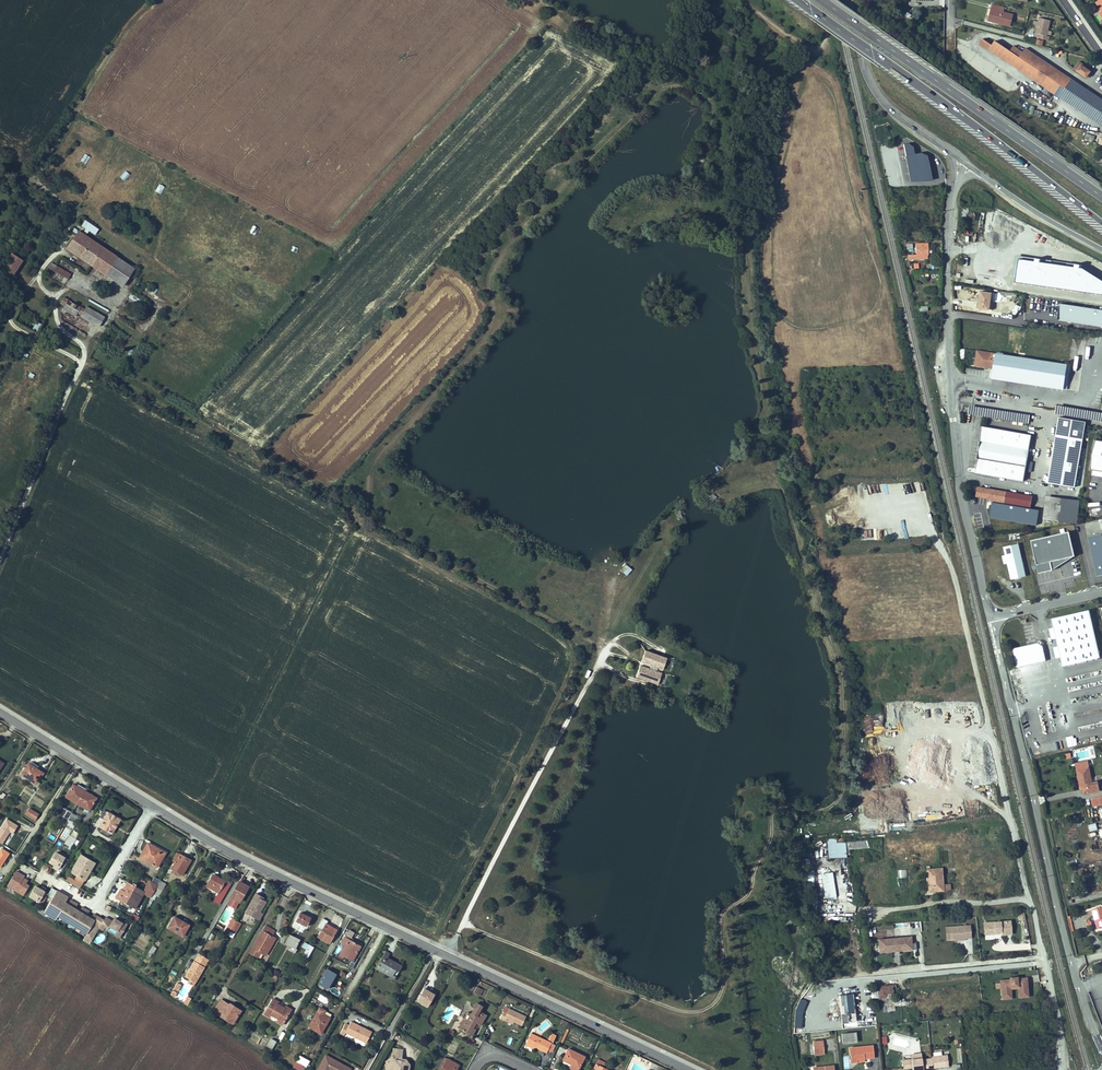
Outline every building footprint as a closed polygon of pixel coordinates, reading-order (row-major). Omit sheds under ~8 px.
[(1010,26),(1013,14),(1003,11),(1004,7),(992,4),(991,9),(993,9),(990,21),(1010,26)] [(1050,21),(1039,18),(1035,33),(1037,33),(1036,38),(1047,41),(1049,36),(1046,36),(1050,21)] [(1071,79),(1025,48),(1023,52),(1013,46),(1010,51),(995,41),(992,45),(983,39),(979,44),(1055,94),(1101,125),(1101,99),(1071,79)] [(1074,68),(1077,70),(1081,64),(1090,71),(1086,77),(1087,78),(1092,71),(1079,61),(1074,68)] [(1077,70),(1086,77),(1090,71),(1081,64),(1077,70)] [(1040,116),(1041,110),(1031,108),(1030,115),(1040,116)] [(907,143),(903,145),(909,182),(932,180),(926,156),(920,153),(914,154),(912,148),(907,143)] [(80,161),(86,164),(90,157),(85,153),(80,161)] [(120,177),(125,181),(130,175),(125,171),(120,177)] [(159,184),(155,191),(161,195),(165,187),(159,184)] [(86,229),(90,231),(96,235),(99,229),(86,220),(82,226),(86,229)] [(255,236),(259,228),(253,225),(249,233),(255,236)] [(92,266),(104,248),(86,236),(83,234),(79,232),(67,248),(74,253),(76,250),(88,257),(86,261),(92,266)] [(927,255),(927,249),(927,243),(917,244),(917,255),(908,255),(908,259),(922,259),(927,259),(927,255)] [(92,266),(106,275),(118,257),(104,248),(92,266)] [(76,250),(74,253),(86,261),(88,257),(76,250)] [(3,267),(14,275),(23,261),(13,254),(3,267)] [(118,257),(106,275),(114,281),(123,287),(131,274),(135,269),(118,257)] [(49,268),(68,280),(72,275),(52,263),(49,268)] [(1000,286),(1008,287),(1009,279),(1000,279),(1000,286)] [(990,303),(991,293),(980,291),(979,298),(979,301),(980,301),(979,308),(992,310),(993,303),(990,303)] [(131,294),(128,298),(137,305),(141,301),(131,294)] [(79,312),(78,313),(82,315),(81,316),(92,322),(99,327),(105,317),(87,307),(85,309),(81,307),(69,301),(69,300),(65,297),(61,304),(65,306),(66,304),(79,312)] [(64,308),(77,316),(78,313),(79,312),(66,304),(65,306),(64,308)] [(1059,304),(1057,322),(1101,327),(1101,309),(1059,304)] [(1021,320),(1023,309),(1015,308),(1013,319),(1021,320)] [(39,332),(42,324),(35,322),(33,330),(39,332)] [(1066,389),(1070,365),(1041,360),(996,353),(992,378),(1066,389)] [(977,459),(975,473),(1023,481),(1030,434),(981,426),(976,459),(977,459)] [(1054,434),(1047,482),(1074,486),(1081,439),(1054,434)] [(1089,469),(1101,471),(1101,440),(1094,439),(1089,469)] [(1031,507),(1031,503),(1032,496),(1024,495),(1001,491),(978,488),(977,496),(988,498),(988,500),(990,501),(990,500),(1031,507)] [(1063,522),(1066,499),(1047,497),(1044,519),(1063,522)] [(1066,499),(1063,522),(1076,523),(1077,517),(1079,501),(1066,499)] [(1000,517),(1001,511),(1001,510),(1005,511),(1030,514),(1031,507),(990,500),(990,501),(989,509),(992,510),(992,512),(994,512),(993,516),(1000,517)] [(1003,526),(1003,525),(1012,526),(1013,522),(1017,522),(1016,527),(1026,528),(1035,527),(1036,515),(1031,514),(1030,514),(1005,511),(1001,510),(1001,511),(1000,517),(993,516),(994,512),(992,512),(992,510),(989,509),(982,508),(980,523),(990,524),(1002,526),(1003,526)] [(1068,532),(1030,540),(1037,574),(1052,571),(1074,556),(1068,532)] [(1003,545),(1011,578),(1025,575),(1018,542),(1003,545)] [(623,572),(628,566),(626,564),(620,570),(623,572)] [(628,566),(623,572),(626,576),(632,570),(628,566)] [(1099,657),(1090,616),(1088,610),(1051,619),(1052,621),(1060,660),(1062,665),(1068,664),(1079,661),(1095,658),(1099,657)] [(1045,660),(1042,646),(1037,643),(1012,649),(1016,667),(1043,661),(1045,660)] [(646,670),(639,667),(636,676),(658,684),(661,675),(659,674),(662,666),(666,668),(668,661),(656,657),(653,664),(649,662),(646,670)] [(21,774),(36,783),(43,773),(37,769),(29,764),(28,763),(21,774)] [(1099,790),(1097,781),(1092,782),(1088,766),(1076,769),(1080,789),(1082,789),(1083,793),(1099,790)] [(84,793),(78,789),(79,788),(73,784),(66,797),(77,804),(84,793)] [(77,804),(84,808),(89,810),(96,798),(93,796),(92,795),(91,797),(84,793),(77,804)] [(1101,804),(1100,798),(1091,799),(1093,806),(1101,804)] [(72,813),(61,806),(55,815),(67,822),(68,819),(72,813)] [(30,808),(26,814),(35,819),(38,814),(30,808)] [(103,819),(99,826),(112,833),(115,827),(113,825),(114,823),(117,824),(120,819),(104,809),(99,817),(103,819)] [(68,819),(75,824),(79,817),(72,813),(68,819)] [(65,824),(67,822),(55,815),(54,817),(65,824)] [(2,844),(10,832),(13,834),(18,825),(7,818),(0,829),(0,842),(2,844)] [(64,843),(71,847),(76,838),(69,834),(64,843)] [(828,858),(837,858),(836,842),(836,838),(827,839),(828,858)] [(846,857),(845,848),(845,842),(843,842),(836,842),(837,858),(846,857)] [(140,856),(139,857),(157,867),(164,855),(154,849),(156,847),(148,843),(140,856)] [(0,867),(9,853),(1,848),(0,850),(0,866),(0,867)] [(59,867),(63,869),(68,860),(55,852),(50,862),(55,865),(58,867),(59,867)] [(182,874),(189,861),(183,858),(184,856),(176,852),(171,860),(175,862),(171,868),(182,874)] [(95,863),(81,854),(71,871),(77,875),(75,879),(82,884),(85,879),(83,878),(87,871),(89,872),(95,863)] [(943,890),(941,868),(929,869),(930,881),(931,881),(931,884),(928,885),(929,891),(943,890)] [(907,870),(898,870),(898,886),(908,886),(907,870)] [(7,886),(23,895),(29,886),(25,883),(27,880),(23,878),(19,875),(20,873),(16,871),(7,886)] [(835,895),(831,872),(821,874),(824,897),(835,895)] [(212,900),(218,904),(230,884),(220,878),(219,879),(217,879),(218,877),(213,874),(206,885),(218,892),(215,897),(214,896),(212,900)] [(127,901),(131,903),(130,906),(134,908),(143,893),(150,897),(153,893),(158,885),(150,880),(143,891),(135,886),(136,884),(134,883),(133,885),(128,882),(125,887),(127,889),(125,892),(123,890),(120,889),(118,894),(122,897),(120,900),(126,904),(127,901)] [(158,896),(165,884),(160,880),(158,885),(153,893),(158,896)] [(247,886),(239,882),(231,896),(239,901),(241,897),(240,896),(244,889),(245,890),(247,886)] [(40,889),(35,886),(30,896),(42,904),(48,894),(44,892),(44,891),(40,889)] [(44,913),(85,936),(97,916),(94,914),(92,917),(87,915),(89,912),(82,908),(81,911),(75,908),(77,905),(71,901),(69,904),(66,903),(69,899),(57,892),(44,913)] [(259,912),(266,901),(262,899),(260,897),(261,895),(256,893),(245,911),(254,916),(257,911),(259,912)] [(1092,910),(1093,915),(1094,921),(1096,920),(1098,929),(1101,928),(1101,907),(1092,910)] [(310,918),(300,912),(296,921),(306,926),(310,918)] [(833,922),(834,913),(826,913),(826,922),(833,922)] [(137,922),(139,917),(133,914),(131,918),(137,922)] [(174,916),(168,927),(183,936),(188,927),(184,924),(184,921),(174,916)] [(103,930),(105,927),(108,928),(109,926),(117,930),(115,934),(119,937),(127,924),(122,921),(121,922),(116,919),(115,921),(112,920),(112,921),(105,917),(99,927),(103,930)] [(326,923),(327,921),(323,918),(318,927),(322,929),(318,937),(329,943),(336,930),(326,923)] [(231,928),(236,930),(240,923),(236,920),(232,927),(231,928)] [(1011,934),(1010,921),(988,923),(988,933),(998,932),(999,930),(1000,931),(1000,934),(1001,935),(1011,934)] [(988,933),(988,923),(984,923),(985,935),(988,935),(1000,934),(1000,931),(999,930),(998,932),(988,933)] [(947,942),(972,938),(971,924),(945,927),(947,942)] [(274,930),(265,925),(250,952),(256,955),(258,951),(260,952),(263,954),(273,936),(271,936),(274,930)] [(300,939),(289,934),(285,943),(291,946),(291,945),(296,947),(300,939)] [(346,935),(345,937),(360,946),(361,944),(346,935)] [(275,938),(273,936),(263,954),(265,955),(275,938)] [(345,944),(340,953),(344,955),(352,960),(360,946),(345,937),(342,942),(345,944)] [(911,950),(910,937),(908,938),(886,940),(878,940),(879,951),(880,953),(893,952),(893,950),(898,949),(898,951),(911,950)] [(156,948),(152,945),(146,956),(149,958),(152,953),(152,954),(156,948)] [(313,947),(309,945),(306,949),(303,955),(308,958),(313,947)] [(398,972),(401,966),(389,959),(388,961),(386,959),(387,958),(390,953),(385,951),(376,968),(380,970),(381,968),(393,975),(395,970),(398,972)] [(208,959),(198,953),(194,961),(204,967),(208,959)] [(194,961),(193,960),(184,976),(195,982),(204,967),(194,961)] [(282,970),(273,965),(271,968),(280,973),(282,970)] [(393,975),(381,968),(380,970),(394,979),(396,976),(393,975)] [(323,975),(319,983),(328,988),(336,974),(326,969),(326,970),(323,969),(321,973),(323,975)] [(317,985),(326,991),(328,988),(319,983),(323,975),(321,973),(314,985),(317,987),(317,985)] [(1017,999),(1027,998),(1025,979),(1015,979),(1015,978),(1008,978),(1008,980),(998,981),(1000,1000),(1010,999),(1009,988),(1016,987),(1017,999)] [(177,982),(173,989),(178,991),(181,985),(177,982)] [(891,986),(877,987),(878,998),(886,997),(886,994),(892,993),(891,986)] [(416,1002),(428,1008),(435,994),(423,988),(416,1002)] [(838,996),(840,1024),(855,1022),(852,995),(838,996)] [(278,1001),(273,998),(264,1013),(269,1016),(271,1015),(278,1019),(280,1016),(285,1020),(291,1009),(286,1006),(285,1008),(277,1003),(278,1001)] [(221,999),(214,1011),(233,1023),(240,1013),(229,1006),(230,1006),(230,1005),(230,1004),(221,999)] [(229,1006),(240,1013),(241,1010),(230,1003),(230,1004),(230,1005),(230,1006),(229,1006)] [(458,1028),(469,1034),(472,1028),(475,1022),(481,1025),(486,1015),(479,1011),(482,1007),(477,1004),(471,1014),(467,1020),(465,1024),(462,1023),(458,1028)] [(320,1033),(330,1018),(323,1014),(325,1010),(320,1007),(309,1026),(320,1033)] [(521,1026),(526,1017),(509,1009),(507,1013),(503,1012),(500,1018),(504,1020),(505,1017),(514,1022),(521,1026)] [(349,1025),(345,1023),(340,1034),(344,1036),(345,1032),(366,1043),(372,1032),(351,1021),(349,1025)] [(530,1033),(526,1043),(534,1047),(542,1051),(544,1049),(548,1051),(551,1043),(530,1033)] [(855,1033),(841,1034),(842,1043),(856,1042),(855,1033)] [(894,1037),(893,1043),(906,1047),(908,1041),(894,1037)] [(276,1041),(271,1038),(266,1047),(271,1050),(276,1041)] [(824,1054),(823,1046),(813,1047),(814,1055),(824,1054)] [(874,1057),(873,1046),(866,1046),(850,1048),(851,1062),(857,1062),(857,1059),(874,1057)] [(388,1060),(388,1061),(391,1064),(387,1067),(390,1069),(409,1069),(409,1064),(407,1061),(404,1061),(403,1064),(402,1064),(401,1062),(401,1058),(402,1050),(393,1048),(392,1057),(388,1060)] [(568,1049),(563,1059),(571,1063),(571,1064),(569,1068),(573,1069),(578,1069),(579,1068),(584,1057),(568,1049)] [(327,1055),(325,1054),(319,1066),(321,1067),(327,1055)] [(310,1061),(300,1055),(296,1061),(303,1065),(301,1068),(304,1069),(310,1061)] [(350,1068),(341,1063),(340,1065),(332,1060),(333,1059),(327,1055),(321,1067),(319,1066),(317,1069),(329,1069),(331,1066),(338,1069),(337,1069),(349,1069),(350,1068)] [(903,1060),(904,1068),(912,1067),(913,1069),(915,1069),(923,1069),(930,1069),(933,1069),(933,1068),(948,1066),(947,1055),(931,1057),(932,1058),(922,1060),(921,1058),(911,1059),(903,1060)] [(456,1069),(458,1065),(447,1059),(445,1063),(441,1069),(456,1069)] [(598,1060),(596,1065),(606,1069),(608,1065),(598,1060)]
